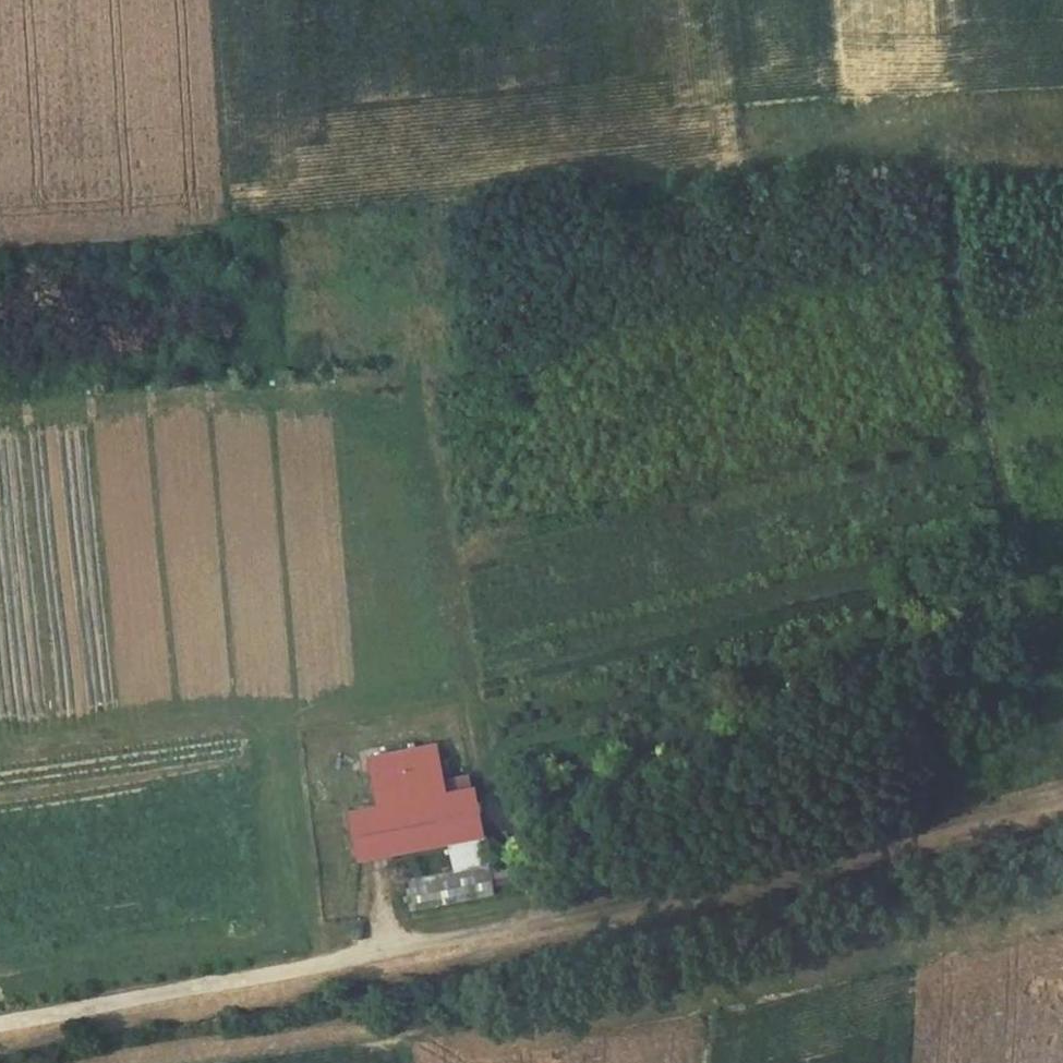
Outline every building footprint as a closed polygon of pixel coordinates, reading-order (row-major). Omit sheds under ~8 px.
[(369,758),(377,804),(351,809),(360,857),(479,834),(470,786),(443,791),(434,746),(369,758)]
